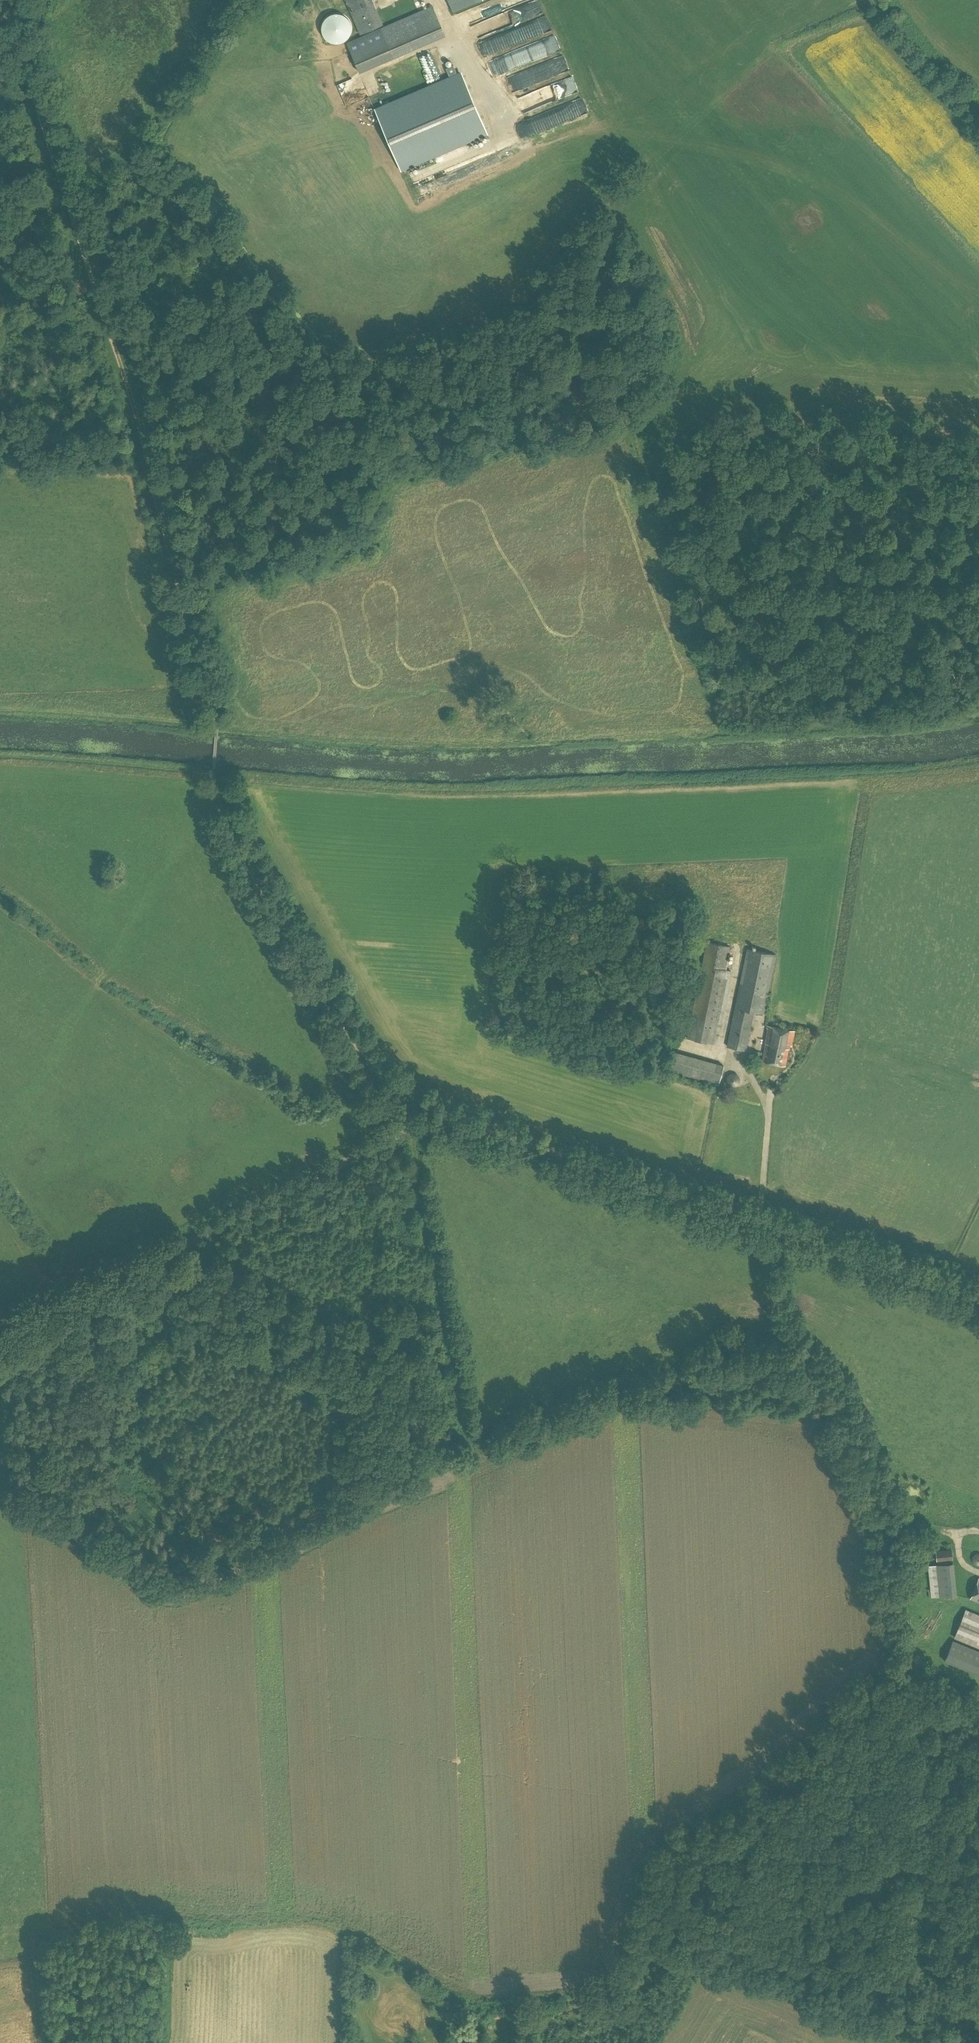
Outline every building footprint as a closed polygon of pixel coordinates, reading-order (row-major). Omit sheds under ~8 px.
[(372,0),(345,0),(360,34),(387,22),(381,8),(377,10),(372,0)] [(482,0),(448,0),(453,12),(482,0)] [(509,13),(525,5),(522,0),(513,0),(505,4),(509,13)] [(482,9),(467,14),(471,26),(505,15),(501,2),(482,8),(482,9)] [(528,8),(531,18),(544,13),(541,3),(528,8)] [(359,73),(445,35),(432,5),(423,9),(418,11),(346,42),(359,73)] [(527,17),(529,16),(528,11),(511,15),(513,24),(519,22),(520,27),(529,24),(527,17)] [(336,43),(338,43),(341,42),(343,41),(345,40),(347,38),(349,36),(350,34),(351,32),(351,29),(351,27),(351,24),(350,22),(349,19),(347,18),(345,16),(343,15),(340,14),(338,13),(335,13),(333,13),(331,14),(328,15),(326,17),(325,19),(323,21),(322,23),(322,26),(321,28),(322,31),(322,33),(323,35),(325,38),(326,39),(329,41),(331,42),(333,43),(336,43)] [(466,13),(460,15),(464,30),(471,28),(466,13)] [(497,33),(513,25),(509,17),(492,25),(497,33)] [(547,21),(534,26),(538,36),(551,31),(547,21)] [(519,32),(522,42),(537,38),(533,27),(519,32)] [(536,47),(541,64),(546,62),(545,58),(559,54),(555,41),(536,47)] [(566,57),(542,68),(546,77),(551,75),(554,82),(573,74),(566,57)] [(453,65),(446,68),(449,75),(456,72),(453,65)] [(401,172),(488,134),(461,71),(374,108),(401,172)] [(362,86),(358,76),(339,83),(345,98),(357,94),(355,89),(362,86)] [(574,78),(556,87),(559,93),(550,97),(557,111),(581,99),(579,95),(582,93),(574,78)] [(543,110),(539,100),(525,106),(529,115),(543,110)] [(526,141),(504,150),(508,158),(529,148),(526,141)] [(445,171),(475,158),(469,146),(440,159),(445,171)] [(444,170),(416,179),(419,186),(447,178),(444,170)] [(721,1026),(732,971),(725,969),(730,946),(706,941),(686,1038),(714,1043),(717,1025),(721,1026)] [(763,1014),(776,955),(747,948),(726,1046),(746,1050),(754,1012),(763,1014)] [(792,1045),(795,1031),(767,1026),(767,1028),(768,1028),(765,1043),(766,1043),(763,1061),(786,1065),(789,1048),(790,1045),(792,1045)] [(718,1084),(723,1065),(675,1052),(670,1070),(718,1084)] [(936,1561),(952,1559),(951,1548),(935,1550),(936,1561)] [(931,1597),(956,1594),(953,1562),(927,1565),(931,1597)] [(978,1577),(970,1599),(978,1603),(978,1578),(978,1577)] [(965,1609),(953,1637),(978,1648),(978,1614),(965,1609)] [(953,1640),(944,1661),(978,1675),(978,1650),(953,1640)] [(448,2024),(459,2020),(455,2009),(444,2013),(448,2024)] [(367,2015),(359,2016),(361,2031),(369,2030),(367,2015)]
